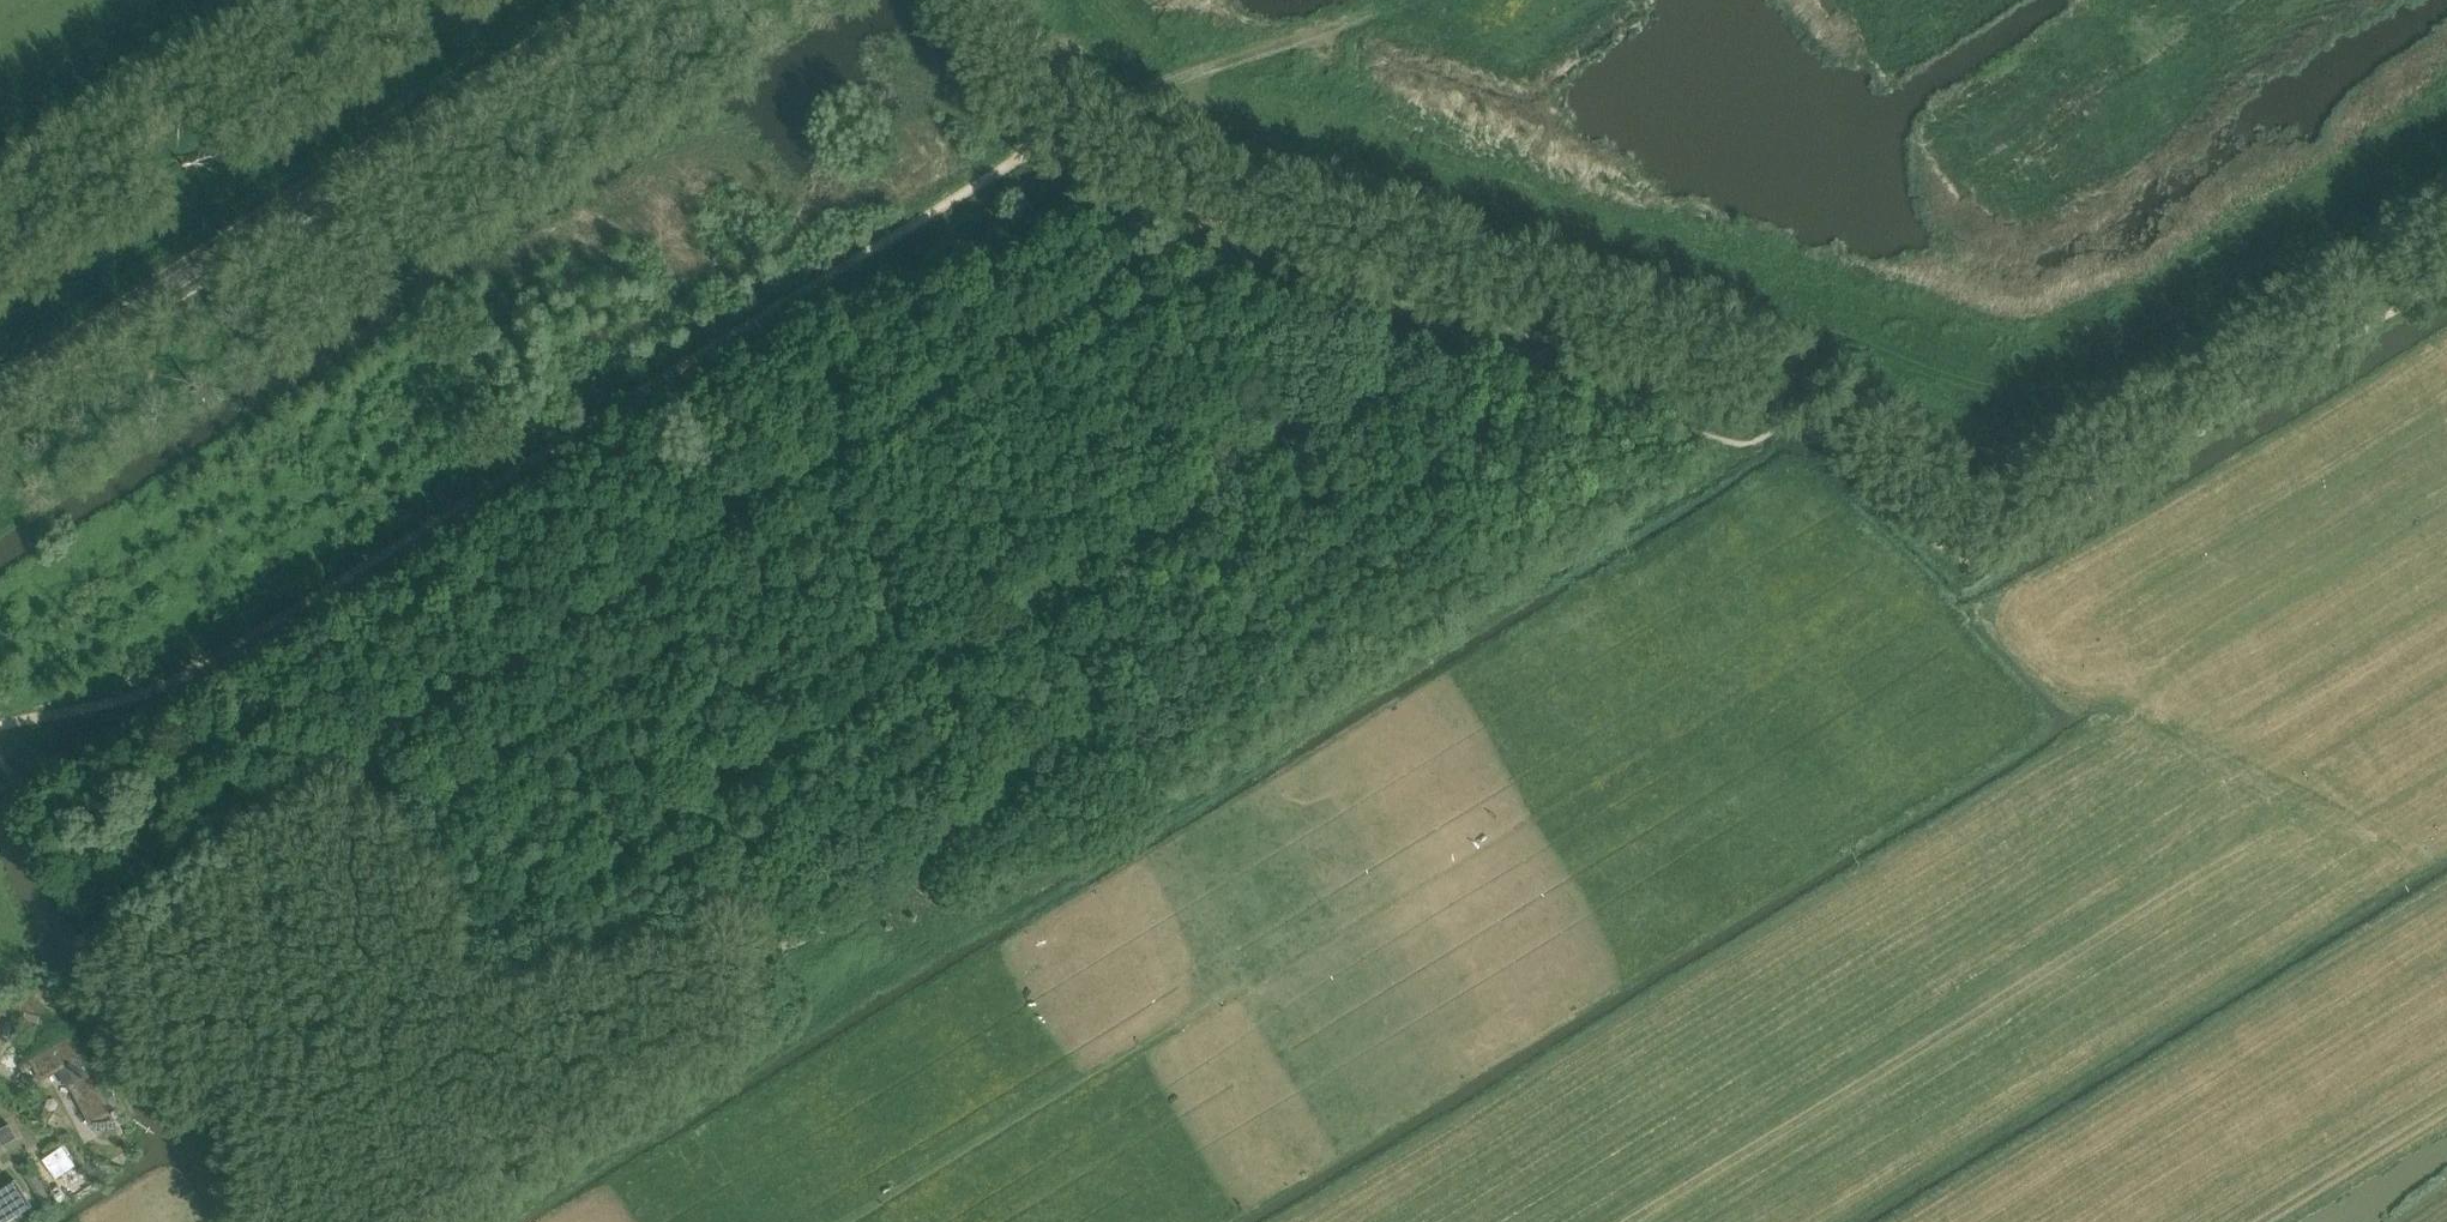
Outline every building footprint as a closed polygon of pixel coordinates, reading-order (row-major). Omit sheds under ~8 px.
[(71,1037),(30,1060),(41,1081),(67,1067),(75,1081),(68,1084),(91,1126),(113,1114),(90,1072),(90,1073),(82,1059),(83,1059),(71,1037)] [(0,1130),(0,1141),(3,1147),(18,1139),(10,1124),(0,1130)] [(107,1180),(106,1178),(100,1168),(88,1174),(95,1187),(96,1186),(107,1180)] [(0,1190),(0,1221),(10,1221),(33,1207),(16,1180),(0,1190)]
